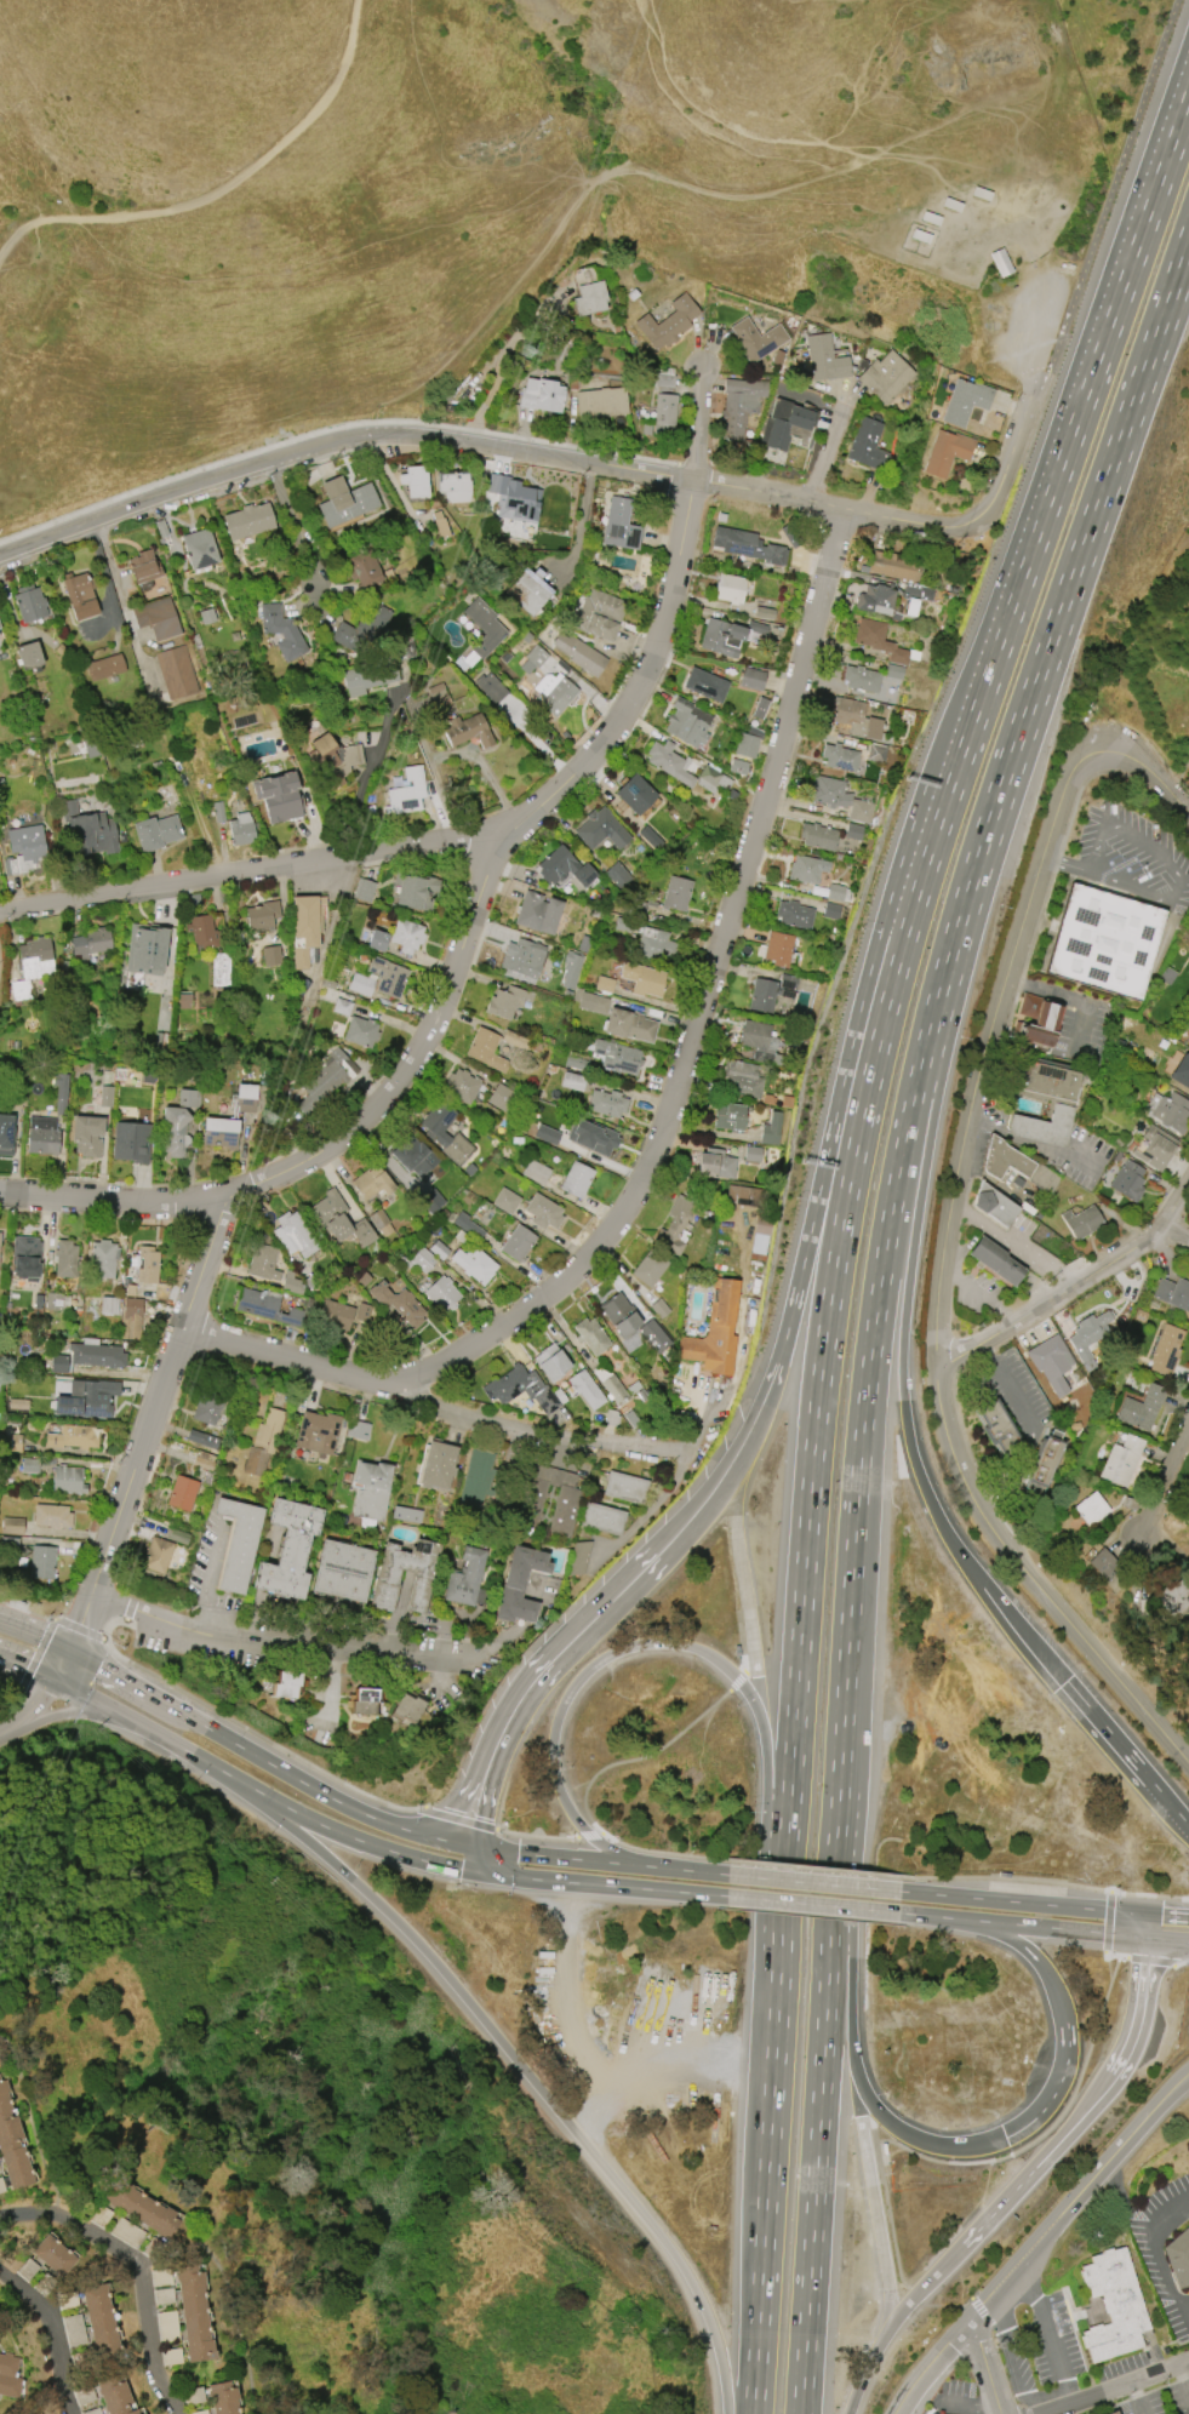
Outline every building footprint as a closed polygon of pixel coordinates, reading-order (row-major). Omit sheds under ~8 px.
[(1012,271),(1001,248),(989,254),(1000,277),(1012,271)] [(576,286),(601,280),(606,301),(604,302),(605,309),(576,318),(572,299),(579,297),(576,286)] [(685,292),(699,313),(687,322),(691,326),(656,353),(633,322),(646,313),(656,325),(675,310),(669,303),(685,292)] [(789,339),(750,365),(743,354),(742,355),(732,339),(736,337),(730,327),(747,316),(759,336),(778,324),(789,339)] [(805,336),(829,333),(833,357),(848,356),(851,376),(811,381),(805,336)] [(771,362),(777,349),(784,353),(778,366),(771,362)] [(891,349),(916,374),(885,406),(856,378),(875,359),(878,361),(891,349)] [(673,388),(654,387),(656,373),(674,374),(673,388)] [(565,387),(560,413),(518,406),(521,387),(524,388),(525,378),(537,379),(537,378),(556,382),(555,385),(565,387)] [(941,421),(955,378),(972,384),(972,382),(993,389),(985,411),(971,405),(962,429),(941,421)] [(724,379),(748,381),(748,379),(768,381),(767,397),(760,397),(759,414),(747,413),(745,427),(743,427),(742,440),(721,439),(722,422),(719,422),(720,411),(724,411),(725,394),(722,394),(724,379)] [(577,416),(575,391),(599,389),(599,388),(607,387),(607,388),(624,387),(628,413),(602,417),(601,414),(588,417),(588,414),(577,416)] [(676,395),(674,436),(652,435),(654,394),(676,395)] [(758,444),(766,417),(768,417),(774,397),(791,402),(791,406),(813,412),(808,431),(789,425),(785,435),(789,436),(784,452),(758,444)] [(846,458),(862,416),(884,424),(874,447),(891,454),(885,473),(846,458)] [(805,446),(809,432),(789,426),(787,434),(799,437),(797,444),(805,446)] [(921,471),(936,429),(953,435),(954,433),(974,440),(967,462),(951,456),(944,479),(921,471)] [(424,465),(428,496),(407,498),(406,484),(398,485),(396,475),(405,474),(404,468),(424,465)] [(436,471),(465,470),(467,480),(469,480),(469,491),(467,503),(448,503),(444,499),(444,492),(438,493),(436,471)] [(535,524),(496,516),(497,505),(496,505),(497,494),(485,492),(488,473),(510,477),(509,480),(520,481),(519,486),(533,488),(532,500),(538,502),(535,524)] [(379,505),(327,530),(316,504),(327,499),(320,484),(339,475),(347,492),(370,482),(379,505)] [(640,526),(636,549),(601,543),(610,496),(630,499),(625,524),(640,526)] [(274,527),(229,542),(221,516),(240,510),(240,507),(250,504),(251,507),(267,502),(274,527)] [(440,539),(431,513),(441,510),(450,537),(440,539)] [(714,526),(758,533),(756,539),(761,540),(760,545),(766,547),(766,544),(784,548),(784,549),(788,550),(785,565),(782,565),(781,566),(762,562),(764,559),(721,551),(722,548),(709,545),(714,526)] [(219,561),(192,571),(179,536),(207,527),(219,561)] [(162,576),(135,584),(126,560),(138,556),(137,553),(149,549),(154,562),(158,561),(162,576)] [(351,580),(347,570),(351,567),(348,559),(371,549),(385,582),(362,593),(355,578),(351,580)] [(873,550),(907,557),(907,555),(922,559),(918,582),(915,580),(914,584),(898,580),(898,578),(868,572),(873,550)] [(530,617),(502,594),(524,568),(531,573),(536,568),(543,574),(538,580),(551,590),(530,617)] [(98,613),(74,620),(61,579),(63,578),(62,574),(70,572),(72,577),(85,572),(98,613)] [(718,573),(745,578),(741,604),(736,602),(736,605),(728,604),(728,601),(713,597),(718,573)] [(896,590),(891,616),(857,608),(853,606),(856,595),(859,593),(864,594),(867,584),(876,587),(876,583),(884,585),(884,587),(888,587),(888,589),(896,590)] [(934,590),(931,602),(919,600),(914,616),(904,613),(908,600),(902,599),(905,583),(934,590)] [(44,607),(47,616),(22,624),(12,595),(18,593),(16,589),(32,584),(33,588),(38,587),(41,597),(44,597),(46,606),(44,607)] [(590,588),(627,602),(610,642),(572,627),(584,595),(587,596),(590,588)] [(181,633),(154,642),(148,624),(137,628),(130,607),(167,595),(181,633)] [(484,634),(461,611),(476,596),(496,616),(493,618),(508,633),(480,660),(469,648),(484,634)] [(371,600),(391,612),(364,659),(330,639),(339,620),(354,629),(371,600)] [(279,634),(270,634),(270,641),(262,642),(261,604),(280,602),(281,619),(290,618),(308,652),(284,664),(274,645),(282,641),(279,634)] [(755,606),(774,610),(772,619),(753,616),(755,606)] [(202,624),(199,612),(211,607),(216,620),(202,624)] [(869,646),(852,642),(856,624),(857,625),(859,617),(887,623),(882,641),(896,643),(894,648),(909,652),(907,665),(888,660),(890,652),(886,652),(885,654),(882,654),(882,651),(869,648),(869,646)] [(698,647),(707,618),(745,629),(748,620),(766,627),(764,635),(749,631),(747,641),(743,640),(742,641),(739,640),(737,647),(738,648),(736,659),(698,647)] [(570,634),(607,659),(595,677),(549,647),(559,631),(567,637),(570,634)] [(22,670),(15,647),(35,641),(42,664),(22,670)] [(524,657),(536,643),(549,656),(537,669),(535,667),(526,675),(519,668),(526,659),(524,657)] [(167,700),(154,653),(184,645),(198,691),(167,700)] [(85,663),(120,653),(125,671),(91,681),(85,663)] [(399,681),(364,688),(365,694),(347,698),(341,671),(394,659),(399,681)] [(886,663),(904,668),(901,680),(882,676),(886,663)] [(876,693),(845,687),(846,681),(841,680),(845,665),(854,668),(856,665),(863,667),(862,669),(881,673),(876,693)] [(691,667),(728,682),(720,703),(682,686),(691,667)] [(743,667),(766,673),(761,692),(737,686),(743,667)] [(488,673),(508,692),(495,705),(473,682),(481,674),(484,677),(488,673)] [(558,673),(578,690),(551,720),(531,700),(537,693),(532,688),(543,675),(549,674),(553,677),(558,673)] [(427,688),(441,682),(450,702),(434,708),(427,688)] [(713,716),(704,732),(708,734),(703,745),(698,743),(694,749),(663,731),(668,722),(665,721),(669,714),(671,715),(675,709),(670,707),(675,696),(713,716)] [(761,720),(760,719),(758,726),(749,722),(751,715),(750,715),(759,697),(768,702),(761,720)] [(838,697),(865,702),(862,716),(882,720),(878,740),(847,734),(850,725),(831,721),(834,707),(836,708),(838,697)] [(479,713),(493,744),(481,749),(478,740),(471,738),(450,748),(441,730),(448,726),(446,721),(457,716),(459,722),(479,713)] [(339,746),(359,743),(362,763),(349,766),(349,773),(342,778),(345,783),(331,791),(324,779),(328,776),(325,770),(319,774),(305,754),(313,749),(309,743),(325,732),(332,743),(336,742),(339,746)] [(733,754),(738,733),(759,738),(753,759),(733,754)] [(684,760),(685,756),(691,759),(684,771),(696,778),(690,788),(646,761),(650,756),(645,753),(653,740),(661,745),(665,739),(674,744),(669,751),(684,760)] [(856,772),(823,765),(824,759),(819,757),(823,744),(833,746),(833,742),(840,744),(839,748),(859,753),(856,772)] [(869,744),(886,748),(884,763),(867,760),(869,744)] [(731,759),(748,762),(744,776),(727,771),(731,759)] [(696,778),(705,763),(707,765),(709,762),(719,770),(718,772),(732,782),(726,790),(716,784),(714,788),(715,789),(711,794),(696,783),(698,779),(696,778)] [(419,799),(421,810),(384,816),(383,806),(389,806),(387,789),(411,785),(411,780),(404,782),(402,767),(421,765),(425,797),(419,799)] [(302,816),(268,824),(261,799),(255,800),(250,780),(293,770),(297,788),(295,788),(297,796),(299,795),(303,810),(301,811),(302,816)] [(634,772),(657,795),(636,816),(613,793),(634,772)] [(851,806),(839,807),(834,806),(833,808),(827,807),(827,803),(810,800),(812,793),(806,791),(810,776),(816,778),(817,776),(844,782),(841,794),(852,793),(851,799),(874,803),(869,824),(848,819),(851,806)] [(113,818),(118,852),(105,853),(105,850),(72,854),(67,823),(63,823),(59,801),(74,799),(76,816),(103,812),(104,819),(113,818)] [(216,823),(212,802),(221,801),(224,822),(216,823)] [(602,806),(630,839),(617,850),(605,836),(590,851),(573,831),(588,819),(584,816),(591,810),(595,812),(602,806)] [(252,842),(231,846),(227,820),(235,819),(234,814),(247,812),(251,822),(255,837),(251,837),(252,842)] [(141,853),(132,823),(153,817),(154,820),(175,813),(182,837),(161,845),(161,847),(141,853)] [(833,851),(801,845),(802,837),(799,837),(801,823),(812,825),(812,823),(818,824),(818,825),(824,826),(824,825),(829,826),(829,829),(838,830),(833,851)] [(847,823),(863,826),(861,840),(845,837),(847,823)] [(5,830),(40,824),(46,856),(40,857),(41,862),(38,863),(38,868),(27,869),(27,873),(5,876),(2,860),(4,860),(2,858),(11,857),(11,859),(15,859),(15,856),(19,856),(18,852),(10,853),(5,830)] [(645,825),(662,842),(654,850),(638,833),(645,825)] [(536,864),(560,843),(581,865),(584,862),(598,875),(583,888),(567,870),(564,874),(566,876),(559,882),(558,880),(551,885),(549,882),(547,885),(537,873),(541,869),(536,864)] [(788,879),(790,862),(791,862),(794,853),(830,862),(828,873),(819,871),(816,885),(812,883),(811,886),(796,883),(798,880),(788,879)] [(616,860),(631,879),(619,889),(604,873),(616,860)] [(439,879),(436,892),(433,892),(429,911),(408,909),(408,906),(394,904),(395,898),(390,897),(394,871),(439,879)] [(692,881),(684,913),(667,908),(667,910),(661,909),(662,905),(661,905),(669,875),(692,881)] [(352,897),(369,903),(376,884),(358,878),(352,897)] [(1164,910),(1137,1000),(1042,972),(1069,882),(1164,910)] [(829,883),(846,886),(842,902),(825,898),(829,883)] [(562,902),(551,936),(514,923),(525,889),(543,896),(541,900),(545,903),(548,897),(562,902)] [(293,969),(290,897),(315,896),(318,946),(305,948),(307,968),(293,969)] [(245,909),(262,905),(261,903),(276,900),(279,917),(270,919),(271,926),(248,929),(245,909)] [(810,929),(777,922),(779,916),(774,915),(777,902),(788,903),(788,900),(796,902),(795,905),(814,909),(810,929)] [(218,946),(201,949),(200,944),(193,945),(190,931),(184,932),(183,925),(189,923),(188,917),(210,914),(212,929),(215,929),(216,931),(221,929),(222,939),(217,939),(218,946)] [(389,940),(396,917),(423,926),(422,933),(424,934),(421,945),(418,944),(416,950),(412,949),(411,955),(399,951),(401,944),(389,940)] [(131,923),(148,926),(149,923),(168,926),(162,971),(161,971),(160,976),(124,971),(131,923)] [(112,950),(88,954),(90,960),(80,961),(79,955),(73,955),(70,938),(84,936),(84,933),(96,931),(96,928),(104,926),(105,929),(108,929),(112,950)] [(668,961),(635,954),(642,926),(656,928),(656,929),(668,933),(667,940),(676,943),(673,960),(668,959),(668,961)] [(372,929),(388,934),(382,951),(366,946),(372,929)] [(761,957),(767,931),(793,937),(785,968),(771,965),(772,960),(761,957)] [(39,977),(22,979),(21,969),(16,971),(15,959),(19,959),(17,945),(24,945),(24,942),(36,939),(35,937),(42,936),(42,939),(48,938),(53,973),(39,974),(39,977)] [(577,949),(582,936),(591,939),(587,953),(577,949)] [(536,979),(498,967),(508,942),(514,944),(516,938),(533,943),(535,943),(545,946),(539,965),(541,965),(536,979)] [(264,966),(262,948),(278,945),(280,963),(264,966)] [(572,990),(560,986),(566,971),(562,969),(564,963),(562,962),(566,950),(584,956),(572,990)] [(211,985),(212,954),(228,954),(227,985),(211,985)] [(372,956),(410,971),(398,1000),(376,991),(381,977),(366,971),(372,956)] [(622,961),(665,973),(662,985),(663,985),(659,997),(642,994),(642,997),(630,994),(634,982),(618,977),(622,961)] [(1177,973),(1168,986),(1156,979),(1165,966),(1177,973)] [(368,997),(347,989),(353,972),(376,980),(368,997)] [(748,1008),(754,978),(779,983),(782,973),(796,977),(791,1003),(782,1002),(783,996),(776,995),(772,1013),(748,1008)] [(598,976),(614,980),(610,994),(594,989),(598,976)] [(10,983),(28,979),(32,999),(19,1000),(21,1006),(13,1007),(10,983)] [(516,999),(509,1020),(484,1012),(488,995),(493,996),(496,989),(504,993),(507,985),(525,991),(526,990),(533,993),(530,1002),(516,999)] [(581,991),(610,999),(605,1016),(576,1007),(581,991)] [(1010,1037),(1014,1022),(1033,1026),(1034,1019),(1016,1013),(1022,993),(1045,999),(1045,1002),(1062,1007),(1050,1048),(1028,1041),(1027,1043),(1017,1041),(1018,1040),(1010,1037)] [(177,995),(190,994),(190,1008),(177,1008),(177,995)] [(336,997),(351,1003),(348,1017),(331,1011),(336,997)] [(657,1023),(651,1043),(625,1036),(624,1039),(602,1032),(610,1007),(630,1013),(630,1014),(634,1016),(635,1012),(642,1014),(642,1018),(657,1023)] [(350,1016),(366,1020),(366,1019),(373,1022),(372,1023),(377,1025),(375,1031),(378,1032),(375,1043),(372,1042),(370,1048),(342,1040),(350,1016)] [(741,1028),(742,1028),(743,1019),(771,1024),(768,1036),(778,1039),(776,1049),(774,1048),(774,1053),(783,1054),(781,1065),(751,1060),(754,1048),(737,1046),(741,1028)] [(464,1056),(478,1026),(499,1036),(491,1054),(509,1062),(504,1074),(464,1056)] [(504,1029),(530,1040),(525,1051),(499,1040),(504,1029)] [(594,1039),(641,1051),(639,1058),(642,1059),(641,1065),(639,1065),(635,1080),(611,1072),(612,1069),(600,1066),(602,1056),(590,1052),(594,1039)] [(339,1082),(324,1097),(307,1079),(322,1065),(321,1063),(328,1056),(327,1056),(337,1047),(358,1071),(342,1085),(339,1082)] [(1071,1106),(1002,1091),(1011,1053),(1048,1062),(1047,1066),(1080,1074),(1071,1106)] [(587,1072),(564,1065),(567,1054),(590,1060),(587,1072)] [(756,1077),(764,1079),(760,1099),(725,1093),(726,1086),(725,1086),(725,1080),(722,1079),(725,1060),(728,1062),(728,1060),(759,1065),(756,1077)] [(1181,1077),(1188,1064),(1188,1094),(1178,1087),(1184,1079),(1181,1077)] [(481,1083),(467,1105),(442,1089),(446,1083),(444,1082),(450,1074),(452,1075),(456,1069),(461,1071),(462,1069),(468,1072),(467,1075),(471,1079),(474,1076),(481,1080),(479,1083),(481,1083)] [(564,1071),(585,1077),(582,1092),(559,1085),(564,1071)] [(68,1074),(63,1116),(55,1115),(56,1099),(55,1099),(56,1086),(52,1086),(53,1072),(68,1074)] [(497,1082),(521,1097),(510,1115),(486,1102),(497,1082)] [(255,1112),(235,1111),(236,1085),(256,1085),(255,1112)] [(98,1106),(99,1086),(112,1087),(110,1108),(98,1106)] [(195,1096),(199,1097),(198,1108),(176,1106),(177,1088),(196,1091),(195,1096)] [(591,1089),(610,1093),(610,1091),(621,1093),(619,1097),(628,1099),(624,1114),(621,1112),(618,1119),(587,1110),(591,1089)] [(1171,1092),(1188,1103),(1188,1106),(1185,1111),(1188,1114),(1188,1122),(1181,1136),(1174,1132),(1153,1117),(1151,1119),(1145,1114),(1145,1112),(1141,1110),(1145,1103),(1147,1104),(1154,1093),(1166,1100),(1171,1092)] [(441,1148),(416,1127),(439,1099),(457,1114),(442,1132),(450,1138),(456,1132),(474,1149),(457,1167),(439,1150),(441,1148)] [(741,1133),(730,1132),(730,1129),(711,1127),(714,1111),(715,1111),(716,1100),(728,1103),(751,1106),(750,1112),(743,1111),(741,1133)] [(1063,1148),(1006,1134),(1011,1114),(1047,1122),(1052,1103),(1073,1106),(1063,1148)] [(162,1106),(183,1108),(190,1117),(185,1122),(183,1157),(168,1157),(168,1151),(162,1151),(165,1126),(161,1126),(162,1106)] [(777,1145),(759,1143),(761,1123),(768,1125),(771,1110),(782,1112),(777,1145)] [(12,1156),(0,1155),(0,1114),(12,1115),(11,1128),(13,1128),(12,1156)] [(617,1133),(616,1137),(619,1138),(614,1149),(611,1148),(607,1157),(565,1139),(576,1115),(617,1133)] [(57,1155),(25,1154),(28,1116),(56,1117),(56,1129),(58,1131),(57,1155)] [(73,1116),(103,1119),(101,1157),(80,1156),(80,1152),(75,1152),(75,1143),(70,1143),(73,1116)] [(204,1117),(238,1120),(235,1150),(227,1149),(227,1146),(201,1144),(204,1117)] [(131,1160),(112,1159),(114,1122),(150,1125),(148,1165),(131,1163),(131,1160)] [(554,1146),(532,1137),(538,1123),(560,1133),(554,1146)] [(1139,1138),(1149,1123),(1177,1143),(1159,1172),(1128,1154),(1132,1149),(1139,1154),(1147,1142),(1139,1138)] [(389,1149),(407,1132),(417,1143),(418,1142),(428,1152),(430,1151),(439,1160),(418,1179),(410,1171),(407,1173),(388,1154),(390,1151),(389,1149)] [(985,1172),(984,1171),(983,1171),(983,1169),(983,1168),(982,1167),(990,1134),(1002,1140),(1004,1144),(1035,1165),(1027,1178),(1006,1165),(996,1179),(985,1172)] [(744,1146),(761,1148),(760,1162),(743,1160),(744,1146)] [(696,1175),(698,1152),(704,1154),(705,1148),(722,1150),(722,1157),(734,1159),(732,1179),(714,1177),(714,1178),(696,1175)] [(530,1159),(550,1171),(542,1185),(521,1173),(530,1159)] [(1126,1159),(1144,1171),(1139,1177),(1143,1179),(1138,1185),(1143,1189),(1134,1203),(1108,1186),(1126,1159)] [(559,1189),(572,1160),(594,1171),(581,1200),(559,1189)] [(365,1201),(350,1182),(375,1163),(381,1171),(382,1171),(394,1188),(384,1195),(381,1189),(365,1201)] [(1048,1195),(1027,1180),(1037,1163),(1059,1178),(1048,1195)] [(982,1182),(1019,1208),(1005,1228),(984,1212),(983,1213),(972,1206),(974,1192),(976,1191),(979,1179),(981,1179),(982,1182)] [(307,1208),(326,1196),(324,1192),(332,1186),(348,1211),(342,1214),(349,1226),(362,1218),(376,1237),(360,1247),(350,1232),(336,1242),(325,1225),(320,1229),(307,1208)] [(501,1186),(521,1199),(510,1215),(491,1203),(501,1186)] [(757,1188),(725,1186),(724,1203),(757,1205),(757,1188)] [(431,1214),(444,1202),(431,1187),(417,1199),(431,1214)] [(533,1191),(562,1209),(559,1214),(564,1217),(555,1230),(547,1224),(543,1230),(530,1222),(533,1217),(522,1209),(533,1191)] [(693,1201),(687,1214),(690,1214),(681,1230),(688,1234),(684,1243),(684,1245),(679,1255),(652,1242),(658,1228),(665,1231),(673,1217),(667,1214),(678,1194),(693,1201)] [(1073,1215),(1092,1203),(1104,1224),(1075,1242),(1058,1215),(1068,1209),(1073,1215)] [(319,1247),(303,1259),(296,1249),(288,1255),(271,1230),(279,1225),(274,1219),(286,1211),(290,1214),(295,1211),(319,1247)] [(479,1242),(452,1222),(461,1211),(469,1217),(467,1219),(486,1232),(479,1242)] [(498,1249),(516,1224),(536,1237),(522,1257),(525,1258),(521,1264),(519,1263),(498,1249)] [(12,1265),(15,1236),(21,1237),(22,1234),(32,1234),(32,1237),(38,1237),(38,1241),(41,1242),(40,1253),(36,1253),(35,1266),(16,1265),(12,1265)] [(979,1235),(1005,1253),(1004,1254),(1024,1269),(1012,1286),(966,1254),(979,1235)] [(78,1247),(78,1278),(56,1277),(57,1240),(72,1241),(72,1246),(78,1247)] [(120,1247),(119,1259),(116,1259),(115,1278),(91,1277),(91,1242),(99,1242),(99,1240),(110,1241),(110,1243),(116,1243),(116,1247),(120,1247)] [(436,1240),(448,1252),(441,1260),(428,1248),(436,1240)] [(269,1280),(246,1274),(255,1242),(278,1248),(271,1270),(280,1272),(278,1281),(270,1278),(269,1280)] [(160,1252),(158,1283),(137,1282),(137,1269),(130,1268),(131,1254),(138,1255),(139,1246),(154,1247),(154,1251),(160,1252)] [(421,1247),(436,1260),(424,1274),(415,1265),(410,1271),(404,1265),(421,1247)] [(476,1247),(497,1266),(492,1271),(493,1272),(481,1286),(468,1274),(467,1276),(463,1272),(463,1271),(450,1258),(458,1249),(463,1254),(468,1249),(471,1253),(476,1247)] [(650,1288),(630,1274),(650,1248),(668,1264),(650,1288)] [(301,1295),(305,1282),(293,1279),(294,1273),(286,1270),(281,1289),(301,1295)] [(441,1312),(422,1292),(441,1275),(445,1278),(446,1277),(451,1282),(450,1283),(461,1295),(455,1303),(456,1305),(451,1310),(447,1308),(441,1312)] [(713,1276),(738,1280),(731,1335),(736,1335),(731,1375),(709,1372),(709,1371),(701,1369),(702,1361),(675,1357),(678,1335),(699,1338),(705,1334),(713,1276)] [(1177,1277),(1188,1282),(1188,1287),(1188,1313),(1151,1297),(1159,1277),(1173,1283),(1177,1277)] [(387,1303),(382,1308),(366,1291),(372,1285),(373,1286),(382,1278),(387,1285),(384,1287),(391,1294),(396,1294),(402,1288),(407,1293),(408,1292),(413,1297),(412,1298),(425,1312),(422,1317),(424,1320),(412,1331),(405,1323),(404,1325),(399,1320),(401,1317),(387,1303)] [(299,1328),(234,1310),(240,1287),(259,1292),(261,1287),(268,1289),(268,1291),(280,1294),(275,1312),(286,1315),(288,1306),(303,1310),(307,1298),(314,1300),(310,1316),(303,1314),(299,1328)] [(619,1338),(598,1306),(618,1292),(640,1323),(633,1329),(635,1332),(623,1340),(621,1338),(619,1338)] [(46,1310),(47,1295),(70,1297),(70,1311),(46,1310)] [(119,1298),(118,1315),(101,1314),(101,1310),(101,1303),(102,1297),(119,1298)] [(122,1339),(125,1298),(143,1299),(141,1340),(122,1339)] [(658,1298),(669,1311),(659,1320),(648,1305),(658,1298)] [(324,1299),(354,1308),(353,1310),(355,1311),(358,1302),(372,1305),(367,1323),(354,1320),(355,1315),(351,1315),(347,1331),(316,1322),(324,1299)] [(1087,1374),(1067,1338),(1074,1334),(1071,1331),(1077,1327),(1075,1323),(1091,1315),(1092,1318),(1107,1310),(1113,1320),(1104,1325),(1109,1333),(1086,1346),(1098,1367),(1087,1374)] [(594,1357),(582,1340),(578,1344),(575,1338),(578,1335),(572,1327),(584,1317),(587,1321),(590,1318),(611,1344),(594,1357)] [(650,1318),(670,1343),(657,1355),(636,1329),(650,1318)] [(1149,1361),(1165,1323),(1184,1332),(1177,1349),(1179,1349),(1178,1351),(1181,1351),(1170,1378),(1149,1369),(1151,1361),(1149,1361)] [(1024,1352),(1056,1333),(1075,1365),(1059,1374),(1069,1390),(1057,1398),(1039,1369),(1036,1372),(1024,1352)] [(107,1367),(72,1363),(73,1350),(67,1350),(68,1343),(121,1348),(121,1352),(126,1354),(125,1367),(115,1367),(114,1369),(107,1368),(107,1367)] [(550,1384),(536,1365),(537,1365),(532,1357),(553,1343),(558,1350),(558,1349),(571,1366),(562,1372),(564,1374),(550,1384)] [(51,1355),(69,1356),(67,1374),(50,1372),(51,1355)] [(560,1406),(544,1417),(532,1397),(528,1400),(522,1391),(503,1405),(502,1402),(499,1405),(495,1397),(488,1401),(479,1388),(493,1378),(495,1380),(511,1368),(510,1366),(515,1361),(518,1365),(519,1363),(526,1374),(532,1369),(543,1385),(544,1384),(560,1406)] [(616,1403),(600,1383),(601,1382),(591,1369),(601,1362),(611,1374),(612,1374),(629,1397),(621,1403),(618,1401),(616,1403)] [(582,1368),(605,1401),(590,1411),(578,1392),(576,1394),(566,1379),(582,1368)] [(81,1380),(119,1383),(118,1396),(109,1396),(109,1405),(110,1405),(110,1418),(79,1415),(52,1413),(55,1396),(80,1397),(81,1380)] [(1166,1389),(1148,1432),(1114,1418),(1122,1396),(1141,1403),(1149,1383),(1166,1389)] [(213,1426),(190,1419),(201,1385),(225,1394),(213,1426)] [(994,1398),(1023,1447),(1004,1458),(994,1443),(990,1446),(979,1428),(983,1425),(974,1409),(994,1398)] [(284,1412),(271,1454),(268,1453),(267,1460),(262,1477),(241,1472),(245,1460),(248,1446),(252,1447),(258,1423),(263,1424),(268,1407),(284,1412)] [(293,1446),(303,1411),(325,1417),(325,1413),(341,1417),(331,1455),(293,1446)] [(366,1441),(348,1436),(351,1420),(368,1424),(366,1441)] [(62,1448),(44,1447),(45,1434),(61,1435),(61,1424),(93,1426),(93,1432),(97,1432),(97,1447),(86,1447),(86,1449),(79,1448),(80,1446),(62,1445),(62,1448)] [(189,1430),(218,1440),(216,1451),(185,1440),(189,1430)] [(1145,1441),(1126,1488),(1098,1476),(1111,1443),(1120,1447),(1126,1434),(1145,1441)] [(5,1435),(22,1436),(21,1452),(4,1451),(5,1435)] [(1041,1436),(1046,1437),(1046,1435),(1063,1441),(1046,1487),(1028,1480),(1031,1471),(1028,1470),(1041,1436)] [(455,1457),(447,1489),(429,1485),(428,1488),(419,1487),(421,1483),(418,1483),(424,1457),(429,1441),(457,1447),(455,1457)] [(491,1469),(495,1469),(484,1510),(457,1504),(469,1457),(471,1448),(495,1454),(491,1469)] [(215,1455),(211,1471),(193,1465),(194,1463),(195,1455),(198,1457),(200,1451),(215,1455)] [(22,1459),(40,1460),(40,1465),(39,1474),(22,1472),(22,1466),(22,1459)] [(382,1521),(350,1516),(356,1483),(353,1483),(356,1461),(375,1465),(375,1461),(390,1465),(388,1483),(382,1521)] [(65,1465),(65,1468),(82,1469),(81,1485),(87,1486),(86,1493),(80,1493),(80,1494),(52,1493),(53,1468),(58,1468),(58,1464),(65,1465)] [(538,1464),(577,1475),(575,1488),(582,1491),(570,1539),(547,1533),(550,1522),(548,1521),(549,1516),(551,1516),(556,1501),(554,1500),(555,1495),(558,1495),(559,1487),(548,1485),(547,1493),(548,1493),(547,1499),(544,1499),(541,1512),(543,1512),(542,1518),(539,1518),(536,1531),(514,1526),(527,1476),(535,1478),(538,1464)] [(644,1505),(602,1494),(608,1470),(650,1481),(644,1505)] [(166,1505),(176,1475),(199,1482),(189,1512),(166,1505)] [(1111,1510),(1090,1527),(1074,1506),(1094,1489),(1111,1510)] [(264,1509),(242,1595),(217,1589),(234,1517),(213,1512),(217,1498),(264,1509)] [(271,1498),(321,1510),(316,1533),(310,1532),(301,1572),(308,1574),(301,1601),(248,1588),(256,1561),(274,1566),(284,1528),(265,1523),(271,1498)] [(621,1537),(579,1526),(585,1501),(627,1512),(621,1537)] [(35,1505),(68,1506),(67,1512),(72,1514),(70,1528),(59,1527),(59,1529),(53,1529),(55,1527),(33,1525),(35,1505)] [(394,1506),(421,1511),(418,1522),(391,1517),(394,1506)] [(2,1517),(24,1518),(23,1534),(1,1532),(2,1517)] [(187,1545),(167,1539),(171,1528),(190,1534),(187,1545)] [(142,1567),(152,1535),(173,1544),(164,1574),(142,1567)] [(2,1537),(19,1538),(18,1556),(1,1555),(2,1537)] [(364,1603),(310,1592),(321,1539),(375,1551),(364,1603)] [(440,1544),(424,1614),(405,1611),(413,1577),(411,1577),(412,1572),(400,1569),(396,1584),(399,1584),(393,1611),(391,1611),(391,1613),(367,1607),(373,1580),(375,1580),(384,1541),(400,1545),(399,1551),(408,1554),(410,1546),(413,1548),(416,1539),(440,1544)] [(566,1575),(575,1541),(591,1541),(583,1574),(566,1575)] [(513,1544),(548,1554),(545,1562),(551,1563),(549,1574),(527,1568),(520,1598),(538,1603),(533,1623),(513,1618),(510,1623),(493,1618),(513,1544)] [(29,1577),(32,1545),(55,1546),(53,1578),(29,1577)] [(442,1600),(450,1568),(463,1572),(465,1561),(461,1560),(463,1546),(486,1551),(478,1589),(491,1591),(487,1604),(474,1602),(473,1607),(442,1600)] [(1086,1563),(1106,1583),(1121,1568),(1101,1548),(1086,1563)] [(1178,1573),(1154,1599),(1185,1628),(1188,1624),(1188,1583),(1178,1573)] [(278,1671),(301,1674),(299,1686),(296,1686),(295,1698),(273,1695),(274,1683),(276,1684),(278,1671)] [(355,1688),(377,1689),(377,1701),(373,1701),(373,1715),(351,1714),(351,1701),(355,1701),(355,1688)] [(390,1712),(401,1694),(412,1700),(413,1697),(425,1704),(415,1723),(402,1716),(401,1720),(390,1712)] [(11,2190),(0,2157),(0,2081),(5,2080),(8,2090),(6,2092),(12,2110),(8,2111),(11,2117),(16,2116),(23,2138),(18,2140),(21,2146),(23,2146),(35,2183),(11,2190)] [(132,2189),(164,2208),(165,2207),(175,2213),(172,2218),(178,2221),(167,2239),(102,2200),(114,2181),(120,2185),(122,2180),(133,2187),(132,2189)] [(90,2220),(99,2204),(112,2213),(102,2229),(90,2220)] [(135,2248),(109,2232),(119,2216),(144,2232),(135,2248)] [(1162,2248),(1188,2225),(1188,2285),(1177,2289),(1162,2248)] [(62,2277),(30,2252),(46,2233),(76,2259),(62,2277)] [(141,2253),(150,2237),(164,2244),(154,2260),(141,2253)] [(1144,2347),(1091,2364),(1086,2349),(1084,2349),(1080,2336),(1082,2335),(1081,2332),(1087,2330),(1086,2328),(1099,2323),(1101,2326),(1110,2323),(1102,2294),(1090,2298),(1087,2287),(1084,2288),(1079,2271),(1081,2271),(1080,2267),(1091,2264),(1090,2256),(1102,2253),(1102,2250),(1111,2247),(1113,2249),(1125,2246),(1150,2329),(1139,2333),(1144,2347)] [(15,2272),(27,2256),(39,2267),(27,2282),(15,2272)] [(201,2283),(208,2339),(211,2339),(213,2350),(215,2350),(216,2358),(187,2362),(185,2355),(184,2350),(185,2350),(175,2267),(196,2265),(198,2272),(202,2271),(204,2283),(201,2283)] [(150,2271),(168,2269),(171,2283),(153,2287),(150,2271)] [(34,2287),(45,2272),(57,2281),(46,2295),(34,2287)] [(104,2283),(121,2359),(98,2366),(81,2288),(104,2283)] [(153,2290),(171,2287),(173,2303),(155,2305),(153,2290)] [(79,2306),(59,2311),(56,2295),(75,2290),(79,2306)] [(159,2343),(155,2312),(175,2310),(178,2340),(159,2343)] [(68,2346),(62,2318),(80,2313),(86,2343),(68,2346)] [(160,2350),(179,2347),(182,2363),(162,2366),(160,2350)] [(93,2364),(73,2369),(69,2353),(90,2350),(93,2364)] [(0,2353),(0,2395),(18,2398),(22,2380),(14,2378),(19,2357),(0,2353)] [(135,2409),(137,2413),(108,2413),(99,2395),(98,2395),(97,2391),(98,2390),(96,2382),(115,2375),(119,2382),(122,2380),(131,2402),(126,2404),(128,2412),(135,2409)] [(235,2399),(238,2413),(213,2413),(210,2397),(207,2397),(206,2392),(208,2392),(207,2385),(228,2381),(229,2389),(235,2387),(238,2399),(235,2399)] [(182,2390),(201,2386),(204,2401),(185,2404),(182,2390)]
